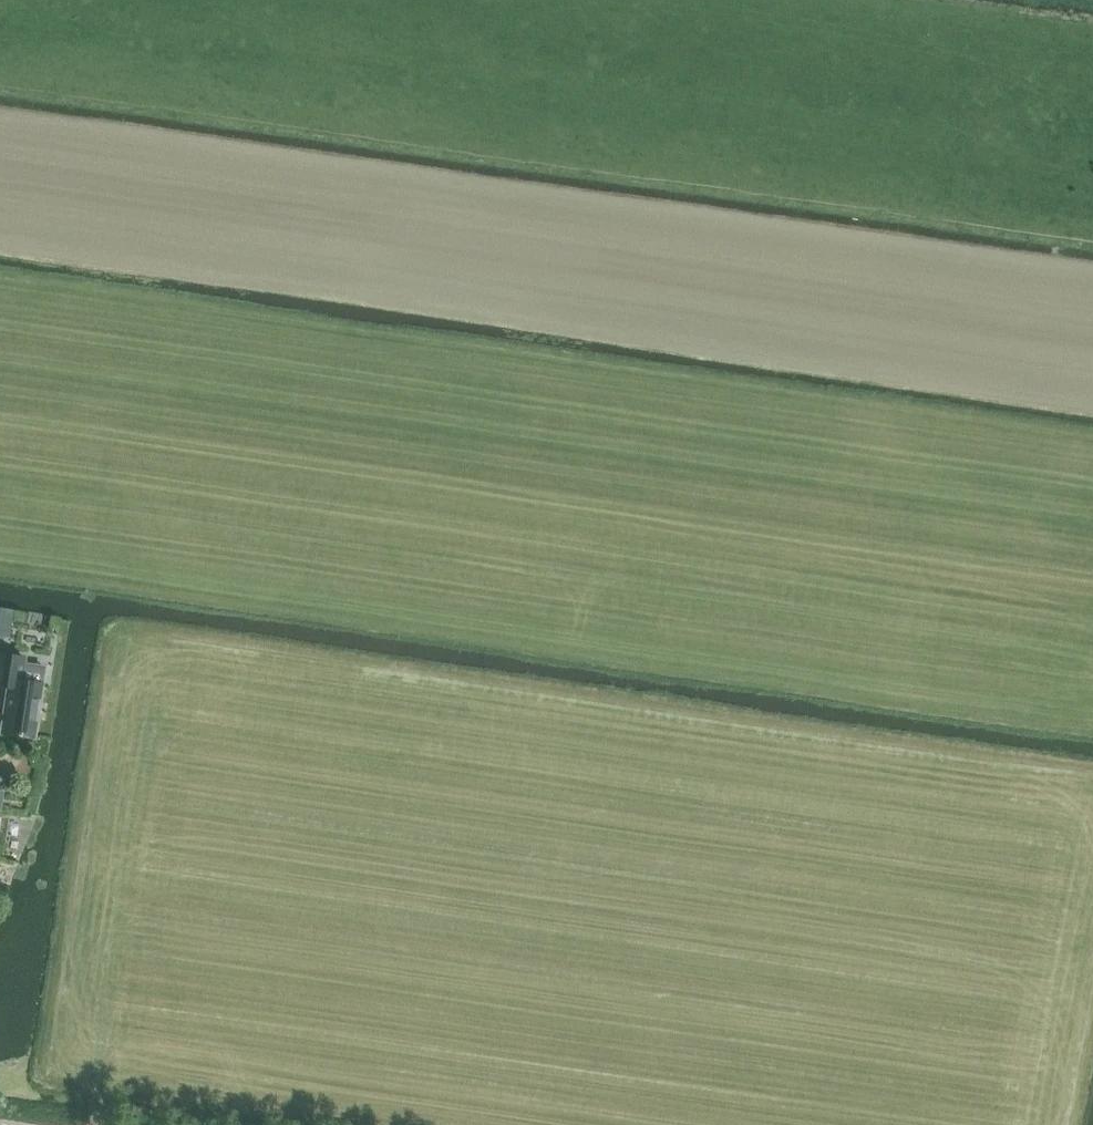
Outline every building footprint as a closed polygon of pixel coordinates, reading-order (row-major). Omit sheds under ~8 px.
[(0,654),(0,686),(7,687),(1,733),(34,738),(42,684),(20,681),(24,657),(0,654)]
